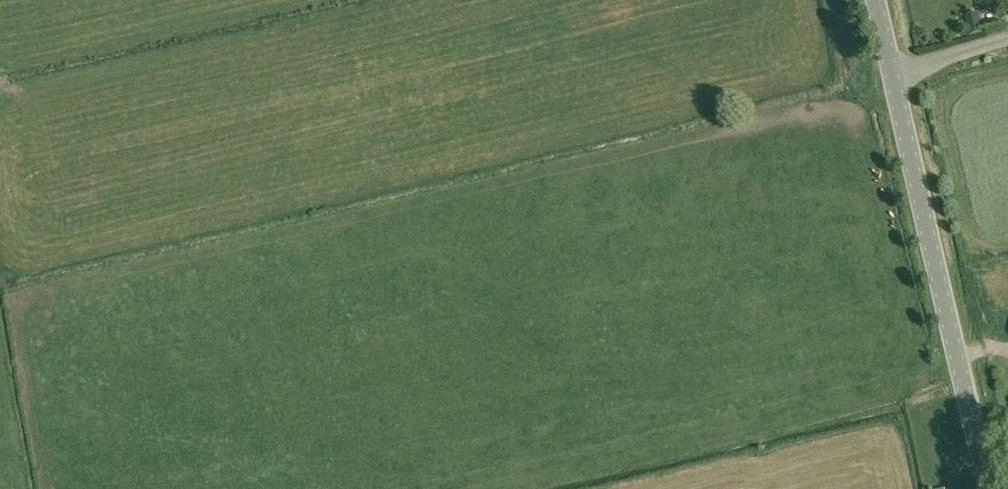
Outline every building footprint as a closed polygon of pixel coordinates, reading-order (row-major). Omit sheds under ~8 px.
[(979,35),(974,15),(963,18),(968,38),(979,35)] [(998,277),(999,294),(1007,293),(1007,276),(998,277)] [(978,299),(971,282),(961,286),(968,303),(978,299)]
